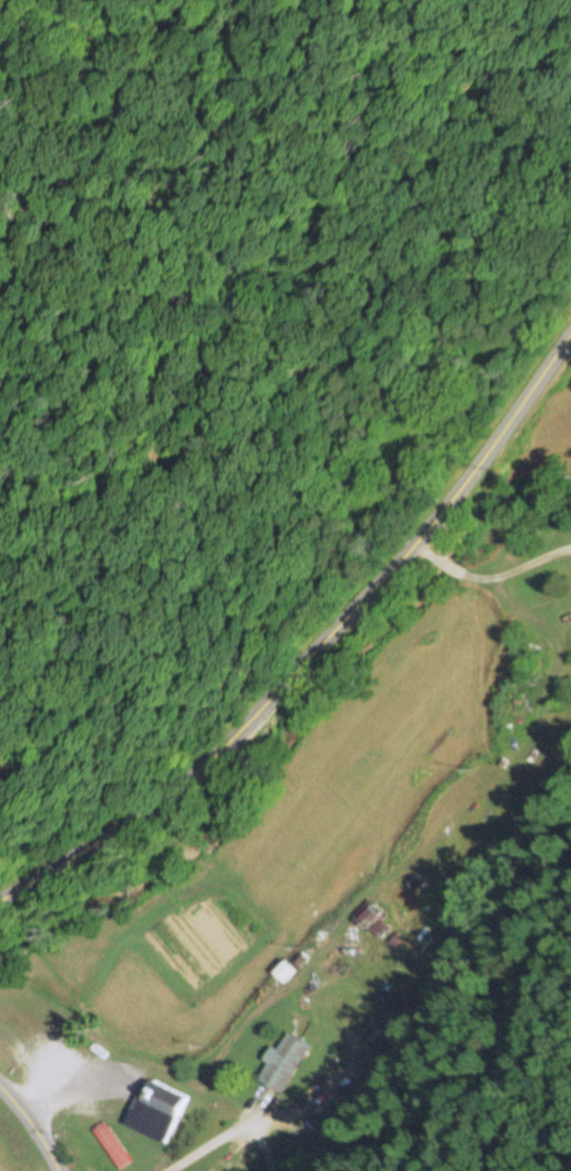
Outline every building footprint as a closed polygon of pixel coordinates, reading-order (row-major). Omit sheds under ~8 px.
[(307,1043),(283,1029),(255,1077),(279,1091),(307,1043)]
